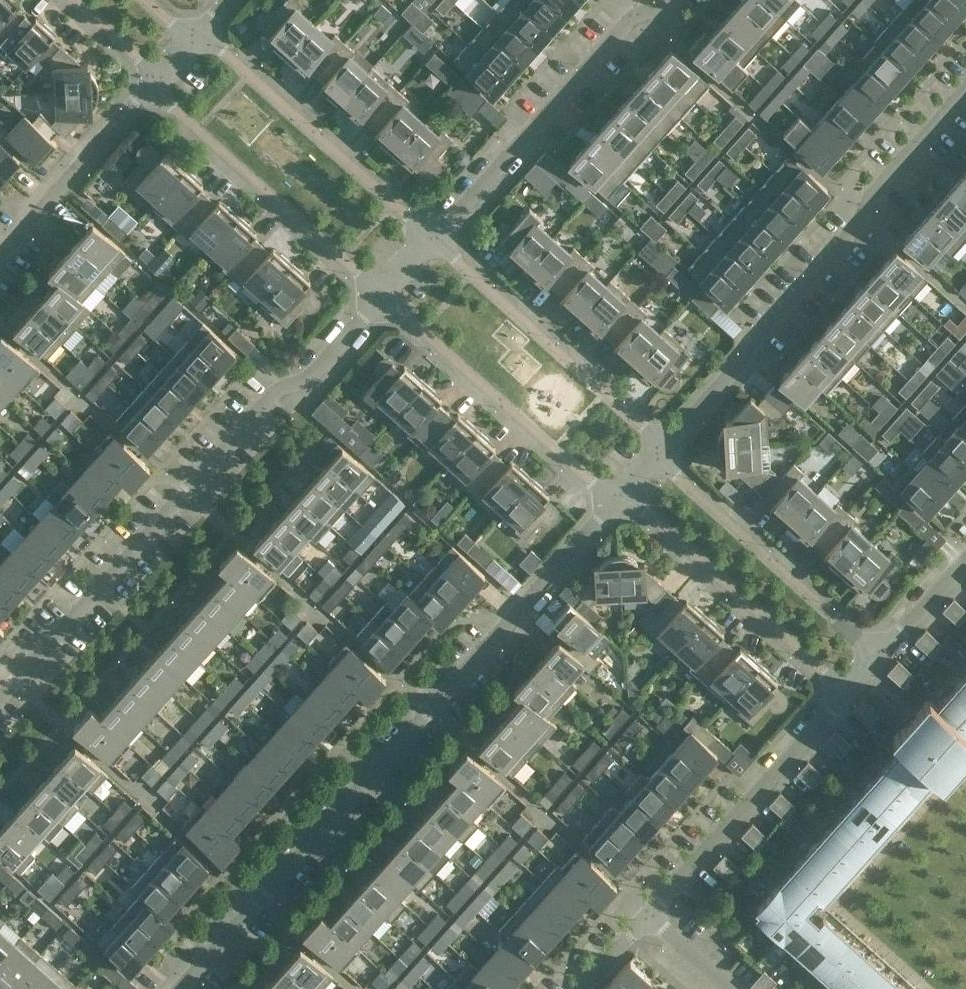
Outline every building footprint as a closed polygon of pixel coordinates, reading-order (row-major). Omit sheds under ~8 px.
[(24,12),(16,5),(19,2),(17,0),(0,0),(0,40),(24,12)] [(284,56),(314,23),(297,8),(301,3),(298,0),(285,0),(274,12),(270,10),(266,10),(262,12),(259,15),(258,19),(258,23),(261,27),(270,35),(267,38),(274,44),(272,46),(284,56)] [(454,1),(453,0),(441,0),(435,6),(443,14),(454,1)] [(497,11),(535,45),(550,29),(518,0),(506,0),(497,11)] [(550,29),(564,13),(550,0),(518,0),(550,29)] [(564,13),(576,0),(550,0),(564,13)] [(765,0),(742,0),(738,5),(771,35),(786,18),(765,0)] [(797,0),(765,0),(786,18),(800,2),(797,0)] [(867,5),(862,0),(860,0),(851,10),(857,16),(867,5)] [(927,0),(909,0),(903,7),(936,37),(943,30),(947,33),(954,24),(950,21),(927,0)] [(960,0),(927,0),(950,21),(964,6),(965,5),(960,0)] [(414,25),(426,12),(418,5),(406,18),(414,25)] [(771,35),(738,5),(723,21),(757,51),(771,35)] [(936,37),(903,7),(888,23),(922,53),(926,57),(933,49),(929,45),(936,37)] [(497,11),(483,27),(521,61),(535,45),(497,11)] [(827,27),(836,17),(829,11),(821,21),(827,27)] [(0,40),(0,51),(5,55),(9,50),(26,66),(35,57),(34,56),(51,37),(52,37),(56,33),(44,22),(43,23),(35,17),(33,20),(24,12),(0,40)] [(433,19),(428,14),(426,12),(414,25),(422,32),(433,19)] [(757,51),(723,21),(710,36),(709,37),(742,67),(743,66),(757,51)] [(817,38),(827,27),(821,21),(810,32),(817,38)] [(847,27),(841,21),(832,31),(839,37),(847,27)] [(330,38),(314,23),(284,56),(296,67),(297,65),(304,71),(307,68),(315,76),(345,42),(335,33),(330,38)] [(922,53),(888,23),(874,39),(907,69),(922,53)] [(521,61),(483,27),(468,43),(507,77),(521,61)] [(709,37),(710,36),(705,31),(689,49),(732,87),(747,70),(743,66),(742,67),(709,37)] [(830,47),(839,37),(832,31),(823,41),(830,47)] [(76,59),(52,37),(51,37),(34,56),(35,57),(44,65),(48,60),(55,66),(56,90),(98,87),(96,80),(93,74),(87,69),(87,64),(77,65),(76,59)] [(798,59),(809,48),(802,41),(792,53),(798,59)] [(907,69),(875,41),(861,57),(869,64),(893,85),(907,69)] [(345,42),(315,76),(323,83),(320,86),(327,92),(326,94),(338,104),(372,66),(371,66),(366,70),(351,56),(355,51),(345,42)] [(507,77),(468,43),(453,59),(492,94),(507,77)] [(709,85),(670,50),(656,66),(695,101),(709,85)] [(788,70),(798,59),(792,53),(781,64),(788,70)] [(818,59),(812,53),(803,63),(810,69),(818,59)] [(801,79),(810,69),(803,63),(794,73),(801,79)] [(893,85),(869,64),(854,80),(878,102),(893,85)] [(372,66),(338,104),(349,115),(351,113),(357,119),(360,116),(369,124),(398,90),(372,66)] [(695,101),(656,66),(642,82),(680,117),(695,101)] [(774,86),(784,75),(778,69),(767,80),(774,86)] [(498,127),(507,116),(461,74),(446,91),(472,115),(478,108),(498,127)] [(796,85),(789,79),(779,91),(786,97),(796,85)] [(755,108),(774,86),(767,80),(748,102),(755,108)] [(878,102),(854,80),(840,96),(864,118),(878,102)] [(680,117),(642,82),(627,98),(666,133),(680,117)] [(90,114),(90,109),(93,106),(94,104),(96,101),(97,99),(97,97),(98,92),(98,87),(56,90),(58,116),(51,122),(40,112),(32,121),(51,138),(58,130),(65,136),(80,120),(79,114),(90,114)] [(398,90),(369,124),(377,131),(374,134),(381,141),(380,142),(391,152),(421,119),(404,104),(409,100),(398,90)] [(766,118),(786,97),(779,91),(759,112),(766,118)] [(864,118),(840,96),(825,112),(850,134),(864,118)] [(666,133),(627,98),(613,114),(651,149),(666,133)] [(850,134),(825,112),(812,127),(811,128),(835,150),(836,149),(850,134)] [(51,138),(32,121),(25,114),(9,132),(8,131),(7,133),(17,141),(9,150),(18,158),(18,159),(28,168),(36,159),(39,162),(45,155),(47,156),(58,144),(51,138)] [(651,149),(613,114),(598,130),(637,165),(651,149)] [(732,134),(743,122),(735,114),(724,127),(732,134)] [(799,115),(783,133),(825,171),(841,154),(836,149),(835,150),(811,128),(812,127),(799,115)] [(421,119),(391,152),(403,163),(404,161),(411,167),(414,164),(425,174),(431,175),(435,173),(438,170),(439,165),(439,161),(436,157),(453,139),(442,129),(437,134),(421,119)] [(8,131),(0,124),(0,170),(4,174),(18,159),(18,158),(9,150),(17,141),(7,133),(8,131)] [(745,145),(755,134),(746,126),(736,138),(745,145)] [(721,146),(732,134),(724,127),(713,139),(721,146)] [(637,165),(598,130),(584,146),(622,181),(637,165)] [(733,158),(745,145),(736,138),(724,151),(733,158)] [(150,204),(151,205),(185,167),(174,156),(172,158),(165,152),(163,155),(153,147),(150,145),(145,145),(141,146),(138,149),(137,154),(138,158),(140,162),(124,180),(135,189),(140,184),(155,198),(150,204)] [(622,181),(584,146),(570,162),(608,197),(622,181)] [(703,166),(715,154),(707,147),(695,159),(703,166)] [(827,189),(788,155),(773,171),(812,206),(827,189)] [(716,178),(726,166),(718,158),(707,170),(716,178)] [(693,178),(703,166),(695,159),(684,171),(693,178)] [(197,177),(185,167),(151,205),(178,229),(208,195),(200,188),(202,185),(196,179),(197,177)] [(704,191),(716,178),(707,170),(695,183),(704,191)] [(812,206),(773,171),(759,187),(797,222),(812,206)] [(592,192),(573,175),(565,185),(584,202),(592,192)] [(962,176),(947,192),(965,209),(965,180),(962,176)] [(674,199),(686,186),(678,179),(666,191),(674,199)] [(797,222),(759,187),(745,203),(783,238),(797,222)] [(687,210),(697,198),(689,190),(678,202),(687,210)] [(664,211),(674,199),(666,191),(656,203),(664,211)] [(947,192),(933,209),(965,238),(965,209),(947,192)] [(216,203),(208,195),(178,229),(188,238),(193,233),(209,248),(239,215),(227,204),(226,206),(219,200),(216,203)] [(111,212),(128,228),(138,216),(121,201),(111,212)] [(675,223),(687,210),(678,202),(667,215),(675,223)] [(783,238),(745,203),(730,219),(769,254),(783,238)] [(511,260),(523,270),(552,237),(536,222),(540,217),(529,207),(513,226),(509,224),(504,223),(500,225),(497,228),(496,233),(497,237),(500,240),(508,248),(506,252),(512,258),(511,260)] [(933,209),(919,225),(952,254),(965,239),(965,238),(933,209)] [(109,213),(101,223),(120,240),(128,230),(109,213)] [(648,233),(659,221),(651,214),(639,226),(648,233)] [(251,225),(239,215),(209,248),(226,263),(222,268),(231,277),(261,243),(253,236),(256,233),(249,227),(251,225)] [(730,219),(716,236),(754,270),(769,254),(730,219)] [(667,228),(659,221),(648,233),(656,241),(667,228)] [(132,259),(93,224),(78,240),(110,269),(111,268),(118,274),(132,259)] [(952,254),(919,225),(904,241),(927,263),(942,247),(951,255),(952,254)] [(754,270),(716,236),(701,252),(740,286),(754,270)] [(569,252),(552,237),(523,270),(534,280),(536,279),(543,285),(545,282),(554,289),(583,256),(573,247),(569,252)] [(110,269),(78,240),(64,256),(96,285),(110,269)] [(643,256),(669,269),(677,254),(651,241),(643,256)] [(270,251),(261,243),(231,277),(242,286),(246,281),(262,295),(258,300),(258,301),(292,263),(281,252),(280,254),(273,248),(270,251)] [(928,279),(896,250),(881,267),(913,296),(928,279)] [(740,286),(701,252),(686,268),(725,303),(740,286)] [(96,285),(64,256),(49,273),(57,281),(58,281),(81,301),(82,301),(96,285)] [(594,265),(583,256),(554,289),(562,296),(559,300),(566,306),(565,308),(576,318),(610,280),(609,279),(605,284),(589,270),(594,265)] [(304,273),(292,263),(258,301),(286,325),(303,307),(306,309),(311,309),(315,308),(318,304),(319,300),(318,296),(316,292),(307,284),(310,281),(303,275),(304,273)] [(913,296),(881,267),(866,283),(898,312),(913,296)] [(610,280),(576,318),(588,328),(589,327),(596,333),(599,330),(607,337),(637,304),(610,280)] [(58,281),(57,281),(44,297),(76,326),(91,309),(82,301),(81,301),(58,281)] [(898,312),(866,283),(852,299),(884,328),(898,312)] [(718,305),(699,288),(691,297),(710,315),(718,305)] [(154,308),(164,296),(156,289),(145,301),(154,308)] [(76,326),(44,297),(29,313),(61,342),(76,326)] [(884,328),(852,299),(837,315),(869,344),(884,328)] [(166,319),(177,307),(169,300),(158,312),(166,319)] [(143,320),(154,308),(145,301),(135,313),(143,320)] [(637,304),(607,337),(616,345),(613,348),(620,354),(618,356),(630,366),(664,328),(663,327),(659,332),(643,318),(647,313),(637,304)] [(155,331),(166,319),(158,312),(147,324),(155,331)] [(61,342),(29,313),(14,330),(46,358),(61,342)] [(955,326),(963,333),(965,329),(965,313),(955,326)] [(869,344),(837,315),(823,331),(855,360),(869,344)] [(125,340),(135,328),(127,321),(116,333),(125,340)] [(220,367),(235,351),(203,322),(188,339),(220,367)] [(227,336),(246,353),(255,343),(235,326),(227,336)] [(664,328),(630,366),(641,376),(643,375),(650,381),(653,378),(661,386),(665,388),(670,388),(674,386),(677,383),(678,379),(677,375),(675,371),(691,352),(664,328)] [(855,360),(823,331),(808,347),(841,376),(855,360)] [(137,351),(148,340),(140,332),(129,344),(137,351)] [(125,340),(116,333),(106,345),(114,352),(125,340)] [(1,334),(0,335),(0,369),(17,384),(22,389),(40,369),(1,334)] [(944,353),(955,342),(947,335),(937,346),(944,353)] [(220,367),(188,339),(173,355),(205,384),(220,367)] [(127,363),(137,351),(129,344),(118,356),(127,363)] [(934,365),(944,353),(937,346),(926,358),(934,365)] [(959,346),(949,358),(957,365),(965,355),(965,352),(959,346)] [(841,376),(808,347),(794,364),(826,392),(841,376)] [(96,372),(106,360),(98,353),(88,365),(96,372)] [(205,384),(173,355),(159,371),(191,400),(205,384)] [(378,398),(394,413),(424,380),(413,370),(411,372),(404,365),(401,369),(393,361),(389,358),(384,358),(380,360),(377,363),(376,367),(377,372),(379,375),(363,394),(373,403),(378,398)] [(947,376),(957,365),(949,358),(939,369),(947,376)] [(119,372),(111,364),(100,376),(108,384),(119,372)] [(826,392),(794,364),(779,380),(804,402),(819,386),(826,393),(826,392)] [(85,384),(96,372),(88,365),(77,377),(85,384)] [(916,385),(926,374),(918,367),(908,378),(916,385)] [(0,369),(0,398),(3,400),(17,384),(0,369)] [(191,400),(159,371),(144,387),(177,416),(191,400)] [(98,395),(108,384),(100,376),(90,388),(98,395)] [(906,397),(916,385),(908,378),(898,390),(906,397)] [(938,385),(931,378),(920,390),(928,397),(938,385)] [(436,391),(424,380),(394,413),(411,428),(407,433),(417,442),(446,409),(438,402),(441,399),(434,392),(436,391)] [(717,445),(768,442),(767,417),(768,415),(776,421),(793,401),(774,384),(757,403),(750,397),(735,414),(736,419),(725,419),(726,424),(723,427),(721,429),(720,432),(718,435),(717,439),(717,441),(717,445)] [(177,416),(144,387),(130,403),(162,432),(177,416)] [(918,408),(928,397),(920,390),(910,401),(918,408)] [(45,408),(56,418),(66,406),(55,396),(45,408)] [(887,418),(897,406),(889,399),(879,411),(887,418)] [(350,424),(323,400),(312,412),(331,430),(358,454),(367,444),(348,427),(350,424)] [(952,418),(959,424),(965,431),(965,402),(952,418)] [(162,432),(130,403),(115,420),(147,449),(162,432)] [(70,430),(81,419),(70,409),(60,421),(70,430)] [(455,417),(446,409),(417,442),(427,451),(432,447),(448,461),(477,428),(466,418),(465,420),(458,413),(455,417)] [(877,429),(887,418),(879,411),(869,422),(877,429)] [(910,418),(902,411),(892,422),(900,429),(910,418)] [(42,433),(49,425),(41,418),(34,426),(42,433)] [(889,440),(900,429),(892,422),(882,433),(889,440)] [(959,424),(945,439),(938,433),(937,434),(965,460),(965,431),(959,424)] [(53,428),(45,437),(53,444),(61,435),(53,428)] [(489,439),(477,428),(448,461),(465,476),(460,481),(470,490),(500,457),(492,450),(495,446),(488,440),(489,439)] [(149,467),(110,431),(92,451),(97,456),(122,478),(131,486),(149,467)] [(27,450),(34,441),(27,434),(19,443),(27,450)] [(860,453),(870,441),(862,434),(852,446),(860,453)] [(937,434),(923,450),(955,479),(965,466),(965,460),(937,434)] [(868,460),(878,448),(870,441),(860,453),(868,460)] [(768,442),(717,445),(718,452),(722,459),(728,464),(728,469),(739,469),(739,474),(763,496),(780,477),(771,469),(767,474),(760,467),(759,444),(768,443),(768,442)] [(20,458),(27,450),(19,443),(12,450),(20,458)] [(46,452),(38,445),(30,453),(38,460),(46,452)] [(374,476),(342,447),(327,464),(359,492),(374,476)] [(854,470),(864,459),(854,450),(844,462),(854,470)] [(955,479),(923,450),(909,465),(908,466),(940,495),(955,479)] [(31,468),(38,460),(30,453),(23,461),(31,468)] [(97,456),(83,472),(108,494),(122,478),(97,456)] [(509,465),(500,457),(470,490),(481,499),(485,495),(502,509),(531,476),(520,466),(518,468),(511,461),(509,465)] [(793,463),(780,477),(763,496),(772,504),(769,507),(776,513),(775,515),(786,525),(816,492),(799,477),(804,472),(793,463)] [(359,492),(327,464),(313,480),(345,509),(359,492)] [(940,495),(908,466),(893,483),(925,511),(940,495)] [(83,472),(69,488),(94,510),(108,494),(83,472)] [(543,487),(531,476),(502,509),(518,524),(514,529),(525,539),(541,520),(545,523),(550,523),(554,521),(557,518),(558,514),(557,509),(555,506),(546,498),(548,495),(542,488),(543,487)] [(17,484),(9,477),(2,485),(10,492),(17,484)] [(345,509),(313,480),(298,496),(330,525),(331,524),(345,509)] [(10,492),(2,485),(0,487),(0,498),(3,500),(10,492)] [(69,488),(55,504),(80,526),(94,510),(69,488)] [(816,492),(786,525),(798,535),(799,534),(806,540),(809,537),(818,544),(847,511),(837,502),(833,507),(816,492)] [(330,525),(298,496),(284,512),(316,541),(330,525)] [(400,507),(392,500),(381,512),(389,519),(400,507)] [(915,528),(924,518),(905,501),(896,510),(915,528)] [(55,504),(40,519),(65,542),(80,526),(55,504)] [(402,531),(413,519),(404,511),(394,523),(402,531)] [(847,511),(818,544),(826,552),(823,555),(830,561),(828,563),(840,573),(870,540),(853,525),(857,520),(847,511)] [(316,541),(284,512),(269,528),(295,550),(308,535),(315,542),(316,541)] [(379,531),(389,519),(381,512),(370,524),(379,531)] [(14,521),(6,515),(0,523),(0,537),(1,538),(14,521)] [(40,519),(26,535),(51,558),(65,542),(40,519)] [(391,542),(402,531),(394,523),(383,535),(391,542)] [(295,550),(269,528),(255,545),(280,567),(295,550)] [(360,551),(371,539),(363,532),(352,544),(360,551)] [(26,535),(12,551),(37,574),(51,558),(26,535)] [(465,550),(485,567),(493,557),(474,540),(465,550)] [(870,540),(840,573),(852,584),(853,582),(860,588),(863,585),(872,593),(876,595),(880,595),(884,594),(887,590),(888,586),(888,582),(885,578),(901,560),(891,550),(886,555),(870,540)] [(373,563),(384,551),(376,543),(365,555),(373,563)] [(350,563),(360,551),(352,544),(342,556),(350,563)] [(276,580),(237,545),(219,565),(228,573),(253,595),(258,600),(276,580)] [(469,591),(484,574),(452,545),(437,562),(469,591)] [(529,571),(541,557),(530,547),(518,561),(529,571)] [(0,565),(0,569),(23,589),(37,574),(12,551),(0,565)] [(582,599),(575,606),(594,624),(602,615),(590,604),(596,598),(621,596),(620,554),(617,554),(612,556),(607,558),(602,561),(599,565),(594,565),(595,576),(590,576),(575,592),(582,599)] [(625,554),(620,554),(621,596),(646,595),(653,601),(648,606),(657,614),(658,614),(675,595),(650,573),(645,573),(644,562),(639,562),(636,559),(631,556),(625,554)] [(362,575),(373,563),(365,555),(354,567),(362,575)] [(469,591),(437,562),(423,578),(430,584),(455,607),(469,591)] [(332,584),(342,572),(334,564),(323,576),(332,584)] [(9,605),(23,589),(0,569),(0,598),(9,605)] [(253,595),(228,573),(214,589),(239,611),(253,595)] [(321,595),(332,584),(323,576),(313,588),(321,595)] [(344,595),(355,583),(347,576),(336,588),(344,595)] [(430,584),(423,578),(408,594),(431,615),(431,616),(440,623),(455,607),(430,584)] [(431,615),(408,594),(399,586),(385,602),(417,631),(431,616),(431,615)] [(334,607),(344,595),(336,588),(325,599),(334,607)] [(239,611),(214,589),(199,605),(225,627),(239,611)] [(658,614),(657,614),(645,628),(655,638),(660,633),(677,648),(706,614),(695,604),(693,606),(686,599),(683,603),(675,595),(658,614)] [(9,605),(0,598),(0,615),(9,605)] [(954,598),(948,604),(964,618),(965,615),(965,609),(954,598)] [(593,655),(609,638),(594,624),(575,606),(575,607),(568,601),(557,613),(558,614),(552,621),(555,624),(548,633),(558,642),(567,650),(575,641),(584,649),(592,656),(593,655)] [(417,631),(385,602),(370,618),(402,647),(417,631)] [(964,618),(948,604),(942,611),(958,625),(964,618)] [(225,627),(199,605),(185,621),(210,643),(213,640),(220,646),(231,634),(224,628),(225,627)] [(281,619),(292,629),(302,617),(291,607),(281,619)] [(706,614),(677,648),(693,662),(689,667),(699,676),(729,643),(720,636),(723,633),(716,626),(718,625),(706,614)] [(402,647),(370,618),(355,635),(387,664),(402,647)] [(316,630),(306,620),(295,632),(306,642),(316,630)] [(210,643),(185,621),(171,636),(196,659),(210,643)] [(278,645),(285,636),(277,629),(270,638),(278,645)] [(941,643),(926,629),(920,635),(921,636),(936,649),(941,643)] [(936,649),(921,636),(920,635),(915,642),(930,655),(936,649)] [(196,659),(171,636),(157,652),(182,675),(183,674),(192,682),(205,667),(196,659)] [(289,638),(281,648),(289,655),(297,645),(289,638)] [(599,660),(593,655),(592,656),(584,649),(575,641),(567,650),(558,642),(544,657),(576,686),(576,685),(569,679),(582,665),(589,671),(599,660)] [(385,678),(345,643),(328,662),(333,667),(358,690),(367,698),(385,678)] [(726,701),(760,662),(748,652),(747,654),(740,647),(737,651),(729,643),(699,676),(726,701)] [(263,661),(272,651),(264,644),(255,654),(263,661)] [(182,675),(157,652),(143,668),(168,691),(182,675)] [(255,670),(263,661),(255,654),(247,663),(255,670)] [(284,662),(276,655),(267,665),(275,672),(284,662)] [(576,686),(544,657),(529,673),(561,702),(576,686)] [(914,674),(898,660),(893,666),(908,680),(914,674)] [(785,704),(786,700),(785,695),(783,692),(774,684),(777,681),(770,674),(771,673),(760,662),(726,701),(753,725),(770,706),(774,709),(778,709),(782,707),(785,704)] [(267,681),(275,672),(267,665),(259,674),(267,681)] [(908,680),(893,666),(887,672),(903,686),(908,680)] [(333,667),(319,683),(344,705),(358,690),(333,667)] [(168,691),(143,668),(128,684),(153,706),(168,691)] [(561,702),(529,673),(514,690),(523,698),(524,698),(547,718),(548,717),(561,702)] [(965,675),(951,690),(965,704),(965,676),(965,675)] [(234,693),(243,684),(235,677),(226,686),(234,693)] [(344,705),(319,683),(305,699),(330,721),(344,705)] [(153,706),(128,684),(114,700),(139,722),(153,706)] [(226,702),(234,693),(226,686),(218,695),(226,702)] [(255,694),(247,687),(239,697),(247,704),(255,694)] [(951,690),(938,705),(937,706),(965,732),(965,704),(951,690)] [(239,713),(247,704),(239,697),(231,706),(239,713)] [(937,706),(938,705),(928,697),(915,711),(917,713),(921,708),(960,743),(965,736),(965,732),(937,706)] [(524,698),(523,698),(509,714),(541,742),(557,725),(548,717),(547,718),(524,698)] [(330,721),(305,699),(290,715),(315,737),(330,721)] [(879,713),(863,699),(858,705),(874,719),(879,713)] [(139,722),(114,700),(100,716),(125,738),(139,722)] [(874,719),(858,705),(852,711),(868,725),(874,719)] [(619,725),(630,713),(622,706),(611,718),(619,725)] [(125,738),(100,716),(91,708),(73,728),(113,763),(130,743),(125,738)] [(917,713),(915,711),(910,717),(905,722),(907,724),(902,729),(941,764),(951,753),(960,743),(921,708),(917,713)] [(206,725),(214,716),(206,709),(198,718),(206,725)] [(663,731),(675,718),(667,711),(656,724),(663,731)] [(541,742),(509,714),(495,730),(527,759),(541,742)] [(315,737),(290,715),(276,731),(301,753),(315,737)] [(708,746),(716,736),(692,715),(683,726),(690,732),(676,747),(701,769),(715,754),(716,753),(708,746)] [(632,737),(643,725),(635,717),(624,729),(632,737)] [(197,735),(206,725),(198,718),(189,728),(197,735)] [(609,737),(619,725),(611,718),(601,730),(609,737)] [(226,728),(218,721),(210,729),(218,736),(226,728)] [(941,764),(902,729),(907,724),(905,722),(892,737),(901,746),(902,745),(934,773),(941,764)] [(211,744),(218,736),(210,729),(203,737),(211,744)] [(621,749),(632,737),(624,729),(613,741),(621,749)] [(527,759),(495,730),(480,746),(512,775),(527,759)] [(851,744),(835,730),(830,736),(846,750),(851,744)] [(276,731),(262,747),(287,769),(301,753),(276,731)] [(725,763),(734,752),(716,736),(708,746),(716,753),(715,754),(725,763)] [(846,750),(830,736),(824,742),(840,756),(846,750)] [(590,757),(601,746),(593,738),(583,750),(590,757)] [(178,757),(184,749),(176,742),(170,750),(178,757)] [(902,745),(901,746),(888,760),(920,788),(934,773),(902,745)] [(107,774),(75,746),(60,762),(92,791),(107,774)] [(262,747),(248,762),(273,785),(287,769),(262,747)] [(701,769),(676,747),(662,763),(687,786),(701,769)] [(169,766),(178,757),(170,750),(162,759),(169,766)] [(580,769),(590,757),(583,750),(572,762),(580,769)] [(603,769),(614,757),(606,750),(595,762),(603,769)] [(506,786),(467,751),(450,770),(489,805),(506,786)] [(198,759),(190,752),(182,761),(190,768),(198,759)] [(920,788),(888,760),(874,776),(906,804),(920,788)] [(181,778),(190,768),(182,761),(173,771),(181,778)] [(823,775),(807,761),(802,767),(818,781),(823,775)] [(92,791),(60,762),(46,778),(78,807),(79,806),(71,800),(84,785),(92,792),(92,791)] [(248,762),(234,778),(259,801),(273,785),(248,762)] [(593,781),(603,769),(595,762),(585,774),(593,781)] [(687,786),(662,763),(648,778),(641,772),(640,773),(672,802),(687,786)] [(152,785),(162,774),(152,764),(141,775),(152,785)] [(818,781),(802,767),(796,773),(812,787),(818,781)] [(489,805),(450,770),(449,771),(458,779),(444,794),(478,824),(479,824),(470,816),(483,801),(488,806),(489,805)] [(562,790),(572,778),(564,771),(554,783),(562,790)] [(672,802),(640,773),(626,789),(658,818),(672,802)] [(906,804),(874,776),(861,791),(892,819),(906,804)] [(157,789),(168,798),(178,787),(167,777),(157,789)] [(78,807),(46,778),(31,794),(63,823),(78,807)] [(234,778),(219,794),(244,817),(259,801),(234,778)] [(575,801),(585,789),(577,782),(566,794),(575,801)] [(551,802),(562,790),(554,783),(543,794),(551,802)] [(658,818),(626,789),(625,790),(632,796),(618,811),(643,834),(658,818)] [(892,819),(861,791),(847,807),(878,835),(892,819)] [(780,792),(774,798),(790,812),(796,806),(780,792)] [(63,823),(31,794),(17,811),(42,833),(49,839),(63,823)] [(219,794),(205,810),(230,832),(244,817),(219,794)] [(478,824),(444,794),(430,810),(464,840),(478,824)] [(564,813),(575,801),(566,794),(556,806),(564,813)] [(790,812),(774,798),(768,804),(784,819),(790,812)] [(122,818),(128,811),(120,804),(114,810),(122,818)] [(230,832),(205,810),(200,805),(182,825),(221,860),(239,841),(230,832)] [(643,834),(618,811),(611,805),(597,821),(629,850),(643,834)] [(878,835),(847,807),(833,822),(864,850),(878,835)] [(116,825),(122,818),(114,810),(108,817),(116,825)] [(464,840),(430,810),(415,826),(440,848),(454,833),(463,841),(464,840)] [(42,833),(17,811),(3,827),(35,855),(28,848),(42,833)] [(511,825),(522,834),(532,823),(521,813),(511,825)] [(135,829),(141,822),(133,815),(127,822),(135,829)] [(629,850),(597,821),(582,838),(614,867),(629,850)] [(129,836),(135,829),(127,822),(120,829),(129,836)] [(864,850),(833,822),(819,838),(850,866),(864,850)] [(752,823),(747,829),(763,843),(768,837),(752,823)] [(440,848),(415,826),(401,842),(435,872),(449,856),(440,848)] [(3,827),(0,830),(0,855),(20,872),(35,855),(3,827)] [(548,837),(537,827),(526,839),(537,848),(548,837)] [(763,843),(747,829),(741,835),(757,849),(763,843)] [(507,850),(515,842),(507,835),(500,843),(507,850)] [(99,843),(91,836),(85,843),(93,850),(99,843)] [(208,865),(176,836),(161,852),(193,881),(208,865)] [(850,866),(819,838),(805,853),(837,881),(850,866)] [(87,857),(93,850),(85,843),(81,839),(66,855),(79,866),(87,857)] [(435,872),(401,842),(387,858),(420,888),(435,872)] [(521,845),(512,855),(520,862),(529,852),(521,845)] [(112,854),(104,847),(98,854),(106,861),(112,854)] [(616,885),(577,849),(560,868),(557,864),(556,865),(599,903),(616,885)] [(501,857),(494,850),(485,859),(493,866),(501,857)] [(193,881),(161,852),(147,868),(179,897),(193,881)] [(837,881),(805,853),(791,869),(823,897),(837,881)] [(100,868),(106,861),(98,854),(92,861),(100,868)] [(713,866),(722,874),(733,862),(724,854),(713,866)] [(372,874),(398,896),(411,881),(420,889),(420,888),(387,858),(372,874)] [(493,866),(485,859),(477,869),(485,876),(493,866)] [(514,869),(506,862),(498,871),(506,878),(514,869)] [(722,874),(729,881),(740,868),(733,862),(722,874)] [(0,863),(0,878),(6,883),(13,875),(0,863)] [(599,903),(556,865),(542,881),(576,911),(589,896),(598,904),(599,903)] [(64,882),(71,875),(63,868),(56,875),(64,882)] [(138,892),(140,891),(165,913),(179,897),(147,868),(131,886),(138,892)] [(823,897),(791,869),(780,881),(778,880),(776,882),(780,886),(768,900),(768,909),(803,907),(816,892),(822,898),(823,897)] [(497,887),(506,878),(498,871),(489,880),(497,887)] [(398,896),(372,874),(358,890),(392,921),(406,904),(398,896)] [(26,887),(13,875),(6,883),(19,895),(26,887)] [(58,889),(64,882),(56,875),(50,882),(58,889)] [(83,887),(75,879),(69,886),(77,893),(83,887)] [(576,911),(542,881),(527,897),(561,928),(576,911)] [(464,899),(473,889),(465,882),(456,892),(464,899)] [(71,900),(77,893),(69,886),(63,893),(71,900)] [(392,921),(358,890),(343,906),(368,929),(382,913),(391,921),(392,921)] [(165,913),(140,891),(138,892),(140,894),(127,909),(159,937),(174,921),(165,913)] [(464,899),(456,892),(448,901),(456,908),(464,899)] [(485,901),(477,894),(469,903),(477,910),(485,901)] [(49,907),(36,895),(28,903),(41,915),(49,907)] [(561,928),(527,897),(513,913),(547,944),(561,928)] [(468,920),(477,910),(469,903),(460,913),(468,920)] [(368,929),(343,906),(330,922),(321,914),(320,914),(359,950),(360,949),(355,944),(368,929)] [(62,919),(49,907),(41,915),(55,927),(62,919)] [(817,920),(803,907),(768,909),(769,918),(783,931),(779,935),(781,937),(783,935),(795,946),(823,915),(822,914),(817,920)] [(159,937),(127,909),(112,925),(145,953),(159,937)] [(547,944),(513,913),(499,929),(533,960),(547,944)] [(320,914),(303,933),(342,969),(359,950),(320,914)] [(436,931),(444,922),(436,915),(428,924),(436,931)] [(839,929),(823,915),(795,946),(811,960),(839,929)] [(0,925),(0,961),(22,936),(4,920),(0,925)] [(427,940),(436,931),(428,924),(419,933),(427,940)] [(112,925),(97,942),(129,971),(145,953),(112,925)] [(85,939),(72,927),(64,935),(77,947),(85,939)] [(455,934),(447,927),(440,935),(448,942),(455,934)] [(533,960),(499,929),(498,930),(507,938),(493,953),(518,976),(533,960)] [(854,943),(839,929),(811,960),(826,974),(854,943)] [(441,951),(448,942),(440,935),(433,944),(441,951)] [(0,961),(0,988),(7,988),(40,953),(22,936),(0,961)] [(98,951),(85,939),(77,947),(90,959),(98,951)] [(870,957),(854,943),(826,974),(842,988),(870,957)] [(300,948),(286,964),(314,988),(321,988),(332,976),(300,948)] [(407,963),(414,955),(406,948),(399,956),(407,963)] [(7,988),(40,988),(52,976),(58,969),(40,953),(7,988)] [(479,970),(501,988),(506,988),(518,976),(493,953),(479,970)] [(399,971),(407,963),(399,956),(391,964),(399,971)] [(870,957),(842,988),(843,988),(869,988),(885,971),(870,957)] [(428,965),(420,958),(412,967),(419,974),(428,965)] [(120,971),(107,959),(100,967),(113,979),(120,971)] [(603,988),(639,988),(642,986),(650,977),(630,959),(603,988)] [(286,964),(271,980),(281,988),(314,988),(286,964)] [(411,984),(419,974),(412,967),(403,977),(411,984)] [(76,985),(58,969),(52,976),(40,988),(72,988),(76,985)] [(380,988),(384,988),(392,979),(381,970),(371,981),(380,988)] [(479,970),(465,985),(456,977),(455,978),(468,988),(501,988),(479,970)] [(753,988),(757,988),(770,975),(764,970),(749,986),(753,988)] [(120,971),(113,979),(124,988),(129,988),(134,983),(120,971)] [(885,971),(869,988),(897,988),(901,984),(885,971)] [(757,988),(769,988),(776,981),(770,975),(757,988)] [(455,978),(445,988),(468,988),(455,978)] [(271,980),(263,988),(281,988),(271,980)]
